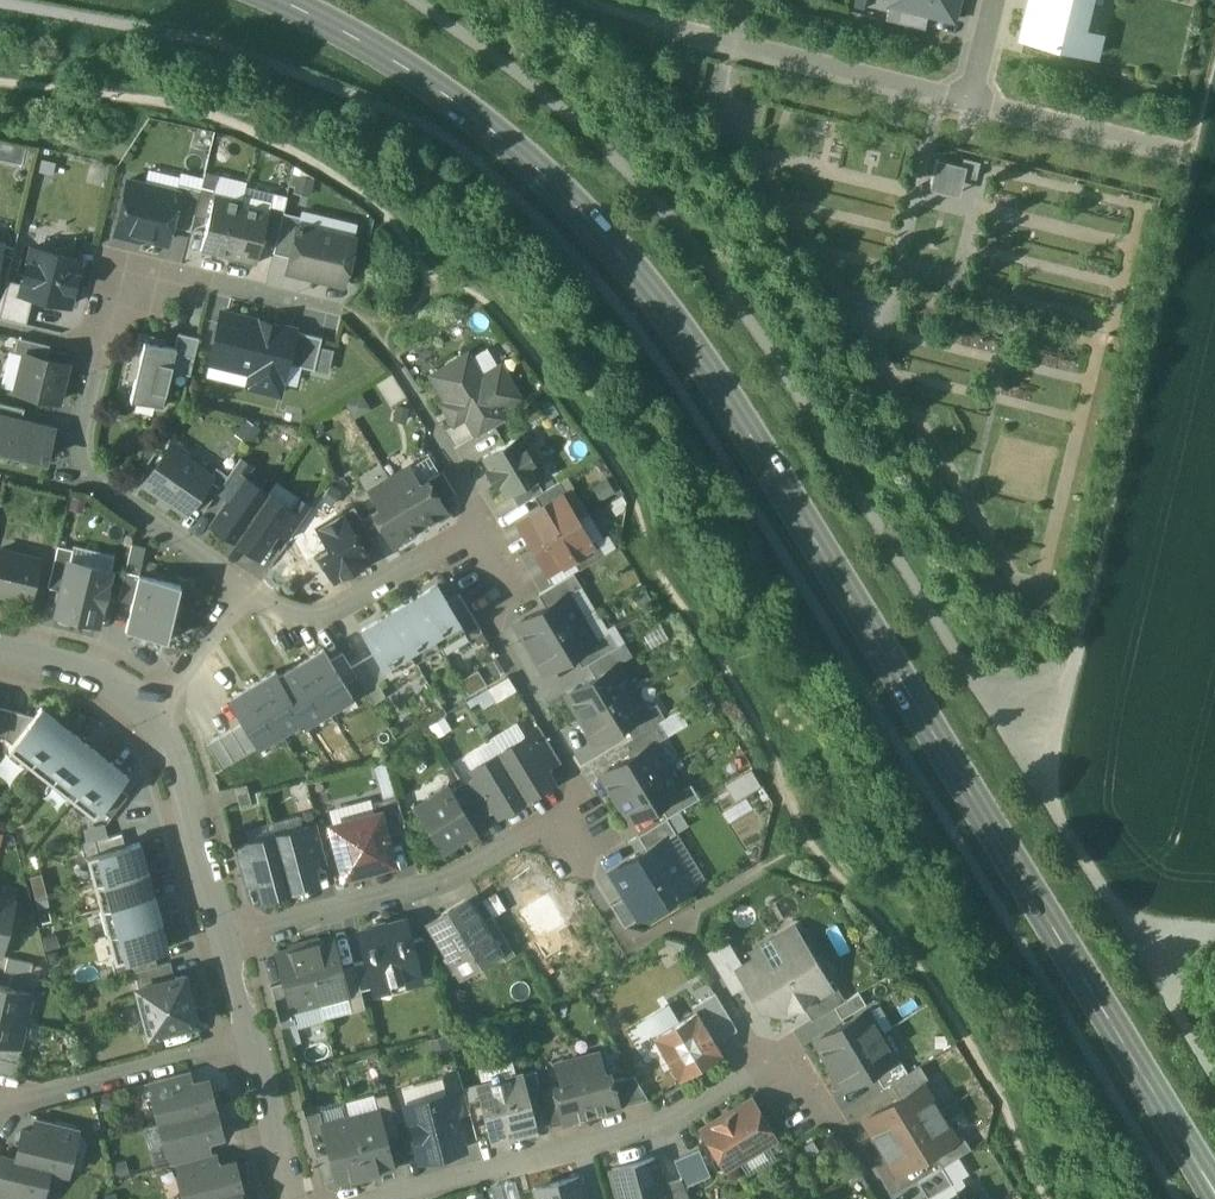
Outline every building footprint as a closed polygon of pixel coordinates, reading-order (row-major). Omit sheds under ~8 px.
[(889,5),(929,15),(954,21),(959,0),(891,0),(889,5)] [(1021,39),(1095,57),(1101,34),(1082,30),(1089,0),(1031,0),(1021,39)] [(929,15),(889,5),(885,20),(925,30),(929,15)] [(964,166),(936,160),(930,189),(959,196),(964,176),(962,176),(964,166)] [(962,176),(964,176),(975,179),(979,163),(966,160),(964,166),(962,176)] [(219,176),(205,172),(201,190),(195,214),(209,217),(214,194),(219,176)] [(247,182),(219,175),(219,176),(214,194),(242,200),(247,182)] [(151,190),(146,183),(130,180),(117,231),(166,242),(170,226),(177,196),(176,195),(151,190)] [(201,190),(178,184),(176,195),(177,196),(170,226),(191,231),(195,214),(201,190)] [(242,200),(214,194),(209,217),(201,251),(229,257),(241,205),(242,200)] [(269,212),(241,205),(229,257),(256,264),(263,238),(269,212)] [(284,211),(270,208),(269,212),(263,238),(276,241),(283,212),(284,211)] [(302,217),(283,212),(276,241),(273,254),(291,258),(299,225),(300,225),(302,217)] [(300,225),(299,225),(291,258),(288,271),(343,284),(354,238),(300,225)] [(81,260),(33,248),(24,286),(22,295),(34,298),(70,306),(81,260)] [(0,310),(0,317),(27,325),(34,298),(22,295),(24,286),(8,281),(0,310)] [(295,330),(222,312),(210,363),(251,373),(248,387),(280,394),(287,364),(295,331),(295,330)] [(322,338),(295,331),(287,364),(314,370),(322,338)] [(166,339),(139,333),(128,379),(135,381),(144,341),(165,346),(166,339)] [(199,339),(179,334),(175,348),(177,349),(171,372),(190,376),(199,339)] [(50,346),(18,338),(14,353),(25,356),(25,355),(47,360),(50,346)] [(165,346),(144,341),(135,381),(131,399),(163,407),(171,372),(177,349),(175,348),(165,346)] [(483,379),(468,354),(432,375),(447,401),(446,402),(458,422),(465,418),(465,417),(490,402),(494,409),(500,406),(516,397),(500,369),(483,379)] [(47,360),(25,355),(25,356),(16,391),(59,402),(68,365),(47,360)] [(490,402),(465,417),(465,418),(477,437),(507,418),(500,406),(494,409),(490,402)] [(0,404),(0,418),(21,423),(25,410),(0,404)] [(0,418),(0,454),(44,464),(52,431),(21,423),(0,418)] [(531,455),(519,436),(484,458),(491,470),(488,472),(497,486),(500,484),(507,496),(511,494),(536,479),(543,475),(540,471),(543,469),(534,453),(531,455)] [(211,477),(185,459),(189,453),(174,443),(167,454),(145,485),(186,513),(193,504),(211,477)] [(229,477),(218,493),(229,501),(245,478),(246,479),(254,467),(241,458),(229,477)] [(427,481),(420,485),(410,468),(390,480),(420,529),(446,513),(441,503),(427,481)] [(211,477),(193,504),(204,512),(218,493),(229,477),(217,469),(211,477)] [(442,472),(427,481),(441,503),(456,494),(442,472)] [(229,501),(212,525),(236,541),(268,494),(246,479),(245,478),(229,501)] [(536,479),(511,494),(518,507),(535,497),(543,491),(536,479)] [(420,529),(390,480),(371,491),(381,509),(374,513),(389,537),(393,545),(420,529)] [(543,491),(535,497),(542,509),(562,497),(563,498),(568,495),(560,482),(543,491)] [(268,494),(236,541),(259,558),(276,533),(292,511),(291,510),(268,494)] [(542,509),(519,523),(534,547),(577,521),(563,498),(562,497),(542,509)] [(299,498),(291,510),(292,511),(276,533),(288,541),(311,507),(299,498)] [(362,520),(354,508),(342,515),(364,552),(376,544),(362,520)] [(374,513),(362,520),(376,544),(389,537),(374,513)] [(364,552),(342,515),(319,528),(331,548),(320,555),(335,580),(343,575),(343,576),(361,565),(361,564),(369,560),(364,552)] [(577,521),(534,547),(549,571),(571,558),(592,546),(591,544),(577,521)] [(592,546),(571,558),(579,570),(604,555),(596,541),(591,544),(592,546)] [(132,545),(119,600),(134,603),(140,576),(147,548),(132,545)] [(73,550),(58,547),(48,588),(62,591),(69,562),(71,562),(73,550)] [(0,551),(0,594),(30,601),(40,561),(0,551)] [(71,562),(69,562),(62,591),(57,615),(98,624),(111,572),(71,562)] [(574,574),(538,595),(545,608),(567,595),(568,596),(582,587),(574,574)] [(127,632),(168,642),(181,586),(140,576),(134,603),(127,632)] [(437,585),(412,600),(439,645),(464,630),(448,602),(437,585)] [(482,632),(460,595),(448,602),(464,630),(470,639),(482,632)] [(545,608),(517,625),(531,649),(581,619),(568,596),(567,595),(545,608)] [(439,645),(412,600),(387,615),(415,660),(439,645)] [(387,615),(362,630),(376,653),(389,675),(415,660),(387,615)] [(581,619),(531,649),(545,673),(574,655),(596,642),(595,641),(581,619)] [(609,633),(595,641),(596,642),(574,655),(582,668),(588,664),(618,646),(609,633)] [(618,646),(588,664),(596,677),(617,664),(618,665),(632,656),(624,643),(618,646)] [(300,665),(330,713),(354,699),(345,686),(331,661),(324,651),(300,665)] [(389,675),(376,653),(364,660),(377,683),(389,675)] [(331,661),(345,686),(358,678),(352,668),(344,654),(331,661)] [(377,683),(364,660),(352,668),(358,678),(374,704),(386,697),(377,683)] [(596,677),(567,695),(581,718),(632,688),(618,665),(617,664),(596,677)] [(305,720),(308,726),(330,713),(300,665),(279,678),(305,720)] [(467,695),(486,684),(476,668),(458,679),(467,695)] [(252,684),(282,734),(305,720),(279,678),(274,671),(252,684)] [(475,694),(483,707),(514,687),(505,674),(475,694)] [(244,723),(259,748),(282,734),(252,684),(228,698),(244,723)] [(632,688),(581,718),(596,742),(625,725),(646,712),(645,711),(632,688)] [(646,712),(625,725),(632,738),(658,722),(665,718),(657,704),(645,711),(646,712)] [(13,745),(9,749),(31,766),(63,725),(41,708),(34,717),(13,745)] [(6,739),(12,712),(0,709),(0,738),(6,739)] [(34,717),(12,712),(6,739),(13,745),(34,717)] [(632,738),(622,744),(630,757),(651,744),(652,746),(667,737),(658,722),(632,738)] [(247,756),(259,748),(244,723),(232,731),(247,756)] [(63,725),(31,766),(52,783),(84,742),(63,725)] [(540,728),(526,737),(545,769),(559,760),(540,728)] [(235,763),(247,756),(232,731),(220,738),(235,763)] [(545,769),(526,737),(498,753),(526,799),(553,783),(545,769)] [(223,770),(235,763),(220,738),(208,745),(223,770)] [(84,742),(52,783),(73,800),(105,759),(84,742)] [(630,757),(601,775),(616,799),(666,768),(652,746),(651,744),(630,757)] [(498,753),(471,770),(475,777),(495,810),(498,816),(526,799),(498,753)] [(105,759),(73,800),(94,817),(100,810),(118,787),(127,776),(105,759)] [(666,768),(616,799),(630,823),(659,805),(680,792),(680,791),(666,768)] [(749,769),(722,781),(730,797),(756,785),(749,769)] [(495,810),(475,777),(463,784),(482,817),(495,810)] [(482,817),(463,784),(450,792),(470,824),(482,817)] [(247,785),(235,788),(240,806),(252,803),(247,785)] [(680,792),(659,805),(667,818),(699,799),(691,785),(680,791),(680,792)] [(118,787),(100,810),(111,818),(129,796),(118,787)] [(450,792),(448,787),(417,806),(443,849),(474,830),(470,824),(450,792)] [(398,797),(375,803),(378,815),(379,815),(386,843),(408,837),(398,797)] [(378,815),(332,827),(345,875),(391,862),(386,843),(379,815),(378,815)] [(667,818),(638,836),(646,850),(664,839),(665,840),(676,833),(667,818)] [(317,825),(303,829),(313,866),(327,862),(317,825)] [(303,829),(276,836),(291,892),(318,884),(313,866),(303,829)] [(123,833),(81,844),(85,858),(87,857),(126,847),(123,833)] [(276,836),(248,844),(258,881),(263,899),(291,892),(276,836)] [(646,850),(610,872),(625,896),(639,919),(693,886),(665,840),(664,839),(646,850)] [(126,847),(87,857),(94,884),(147,870),(140,843),(126,847)] [(248,844),(234,848),(244,884),(258,881),(248,844)] [(147,870),(94,884),(101,910),(154,896),(147,870)] [(542,884),(514,901),(520,911),(548,894),(542,884)] [(520,911),(537,940),(566,923),(548,894),(520,911)] [(496,895),(485,901),(493,916),(505,909),(496,895)] [(154,896),(101,910),(108,936),(161,922),(154,896)] [(639,919),(625,896),(611,905),(625,927),(639,919)] [(0,898),(0,955),(3,955),(16,901),(0,898)] [(467,902),(431,923),(450,955),(444,959),(453,973),(459,969),(460,970),(495,949),(495,948),(481,924),(467,902)] [(514,953),(492,917),(481,924),(495,948),(495,949),(499,946),(506,958),(514,953)] [(404,921),(360,932),(368,960),(375,987),(418,976),(409,942),(404,921)] [(161,922),(108,936),(115,963),(154,952),(168,949),(161,922)] [(423,938),(409,942),(418,976),(432,972),(423,938)] [(824,986),(796,939),(781,948),(776,938),(756,950),(762,959),(744,970),(743,971),(749,981),(761,1000),(765,997),(771,1006),(786,1010),(795,1004),(798,1009),(803,1006),(809,1003),(806,998),(824,987),(824,986)] [(332,939),(305,947),(320,1003),(347,995),(341,971),(332,939)] [(727,942),(709,953),(717,968),(736,957),(727,942)] [(305,947),(277,954),(285,982),(292,1010),(320,1003),(305,947)] [(115,963),(113,963),(116,977),(134,972),(158,966),(154,952),(115,963)] [(736,957),(717,968),(732,991),(749,981),(743,971),(744,970),(736,957)] [(12,973),(31,978),(34,964),(8,958),(5,972),(12,973)] [(368,960),(354,964),(361,991),(375,987),(368,960)] [(158,966),(134,972),(139,988),(175,979),(171,962),(158,966)] [(354,967),(341,971),(347,995),(352,1012),(365,1009),(361,991),(354,967)] [(31,978),(12,973),(9,988),(33,993),(34,994),(38,979),(31,978)] [(139,988),(137,989),(150,1036),(197,1023),(185,976),(175,979),(139,988)] [(833,981),(824,986),(824,987),(806,998),(809,1003),(803,1006),(812,1020),(834,1007),(845,1000),(833,981)] [(285,982),(271,986),(282,1028),(296,1024),(292,1010),(285,982)] [(33,993),(9,988),(0,986),(0,1015),(26,1021),(33,993)] [(845,1000),(834,1007),(842,1019),(866,1004),(859,992),(845,1000)] [(737,1030),(715,993),(693,1007),(695,1011),(696,1010),(716,1042),(737,1030)] [(695,1011),(652,1036),(679,1081),(723,1054),(716,1042),(696,1010),(695,1011)] [(866,1011),(816,1041),(831,1065),(880,1034),(866,1011)] [(26,1021),(0,1015),(0,1044),(20,1049),(26,1021)] [(880,1034),(831,1065),(845,1088),(895,1058),(880,1034)] [(19,1063),(22,1049),(20,1049),(0,1044),(0,1059),(19,1063)] [(598,1053),(578,1058),(593,1114),(618,1107),(611,1081),(605,1082),(598,1053)] [(593,1114),(578,1058),(556,1064),(562,1084),(554,1086),(563,1122),(593,1114)] [(16,1077),(19,1063),(0,1059),(0,1073),(16,1077)] [(900,1061),(876,1076),(883,1088),(891,1083),(908,1073),(900,1061)] [(908,1073),(891,1083),(900,1097),(923,1084),(930,1081),(920,1066),(908,1073)] [(535,1070),(521,1074),(524,1086),(538,1082),(535,1070)] [(190,1071),(149,1082),(152,1096),(194,1085),(190,1071)] [(458,1071),(443,1075),(448,1093),(450,1093),(455,1116),(470,1112),(468,1105),(458,1071)] [(521,1074),(477,1086),(482,1102),(490,1134),(492,1141),(536,1129),(524,1086),(521,1074)] [(634,1075),(611,1081),(618,1107),(648,1099),(634,1075)] [(397,1085),(399,1094),(438,1088),(436,1079),(397,1085)] [(194,1085),(152,1096),(160,1123),(215,1109),(207,1081),(194,1085)] [(900,1097),(863,1119),(897,1175),(933,1153),(956,1139),(956,1138),(923,1084),(900,1097)] [(554,1086),(540,1090),(549,1125),(563,1122),(554,1086)] [(448,1093),(406,1105),(420,1160),(464,1148),(455,1116),(450,1093),(448,1093)] [(388,1094),(374,1097),(378,1111),(385,1139),(399,1135),(388,1094)] [(482,1102),(468,1105),(470,1112),(476,1138),(490,1134),(482,1102)] [(753,1103),(704,1132),(724,1166),(773,1136),(753,1103)] [(215,1109),(160,1123),(167,1150),(208,1140),(222,1136),(215,1109)] [(320,1111),(305,1115),(316,1157),(330,1153),(323,1125),(320,1111)] [(378,1111),(350,1118),(365,1174),(393,1167),(385,1139),(378,1111)] [(78,1128),(37,1118),(33,1132),(75,1142),(78,1128)] [(323,1125),(330,1153),(338,1182),(365,1174),(350,1118),(323,1125)] [(33,1132),(23,1130),(16,1159),(15,1160),(49,1168),(49,1169),(67,1173),(75,1142),(33,1132)] [(962,1134),(956,1138),(956,1139),(933,1153),(942,1167),(971,1149),(962,1134)] [(208,1140),(167,1150),(171,1165),(175,1164),(175,1163),(212,1154),(208,1140)] [(620,1155),(648,1152),(647,1143),(619,1146),(620,1155)] [(699,1150),(674,1160),(680,1173),(685,1185),(710,1175),(699,1150)] [(212,1154),(175,1163),(175,1164),(179,1177),(220,1166),(217,1152),(212,1154)] [(15,1160),(16,1159),(0,1155),(0,1188),(42,1198),(49,1169),(49,1168),(15,1160)] [(612,1169),(620,1198),(669,1198),(664,1183),(661,1184),(654,1158),(612,1169)] [(179,1177),(185,1198),(208,1198),(239,1191),(240,1192),(242,1191),(234,1163),(220,1166),(179,1177)] [(942,1167),(918,1181),(927,1198),(952,1183),(942,1167)] [(580,1178),(535,1189),(538,1198),(586,1198),(580,1178)] [(664,1183),(669,1198),(690,1198),(682,1178),(664,1183)] [(944,1198),(974,1198),(966,1186),(944,1198)] [(0,1188),(0,1190),(0,1198),(42,1198),(0,1188)] [(208,1198),(241,1198),(240,1192),(239,1191),(208,1198)]
